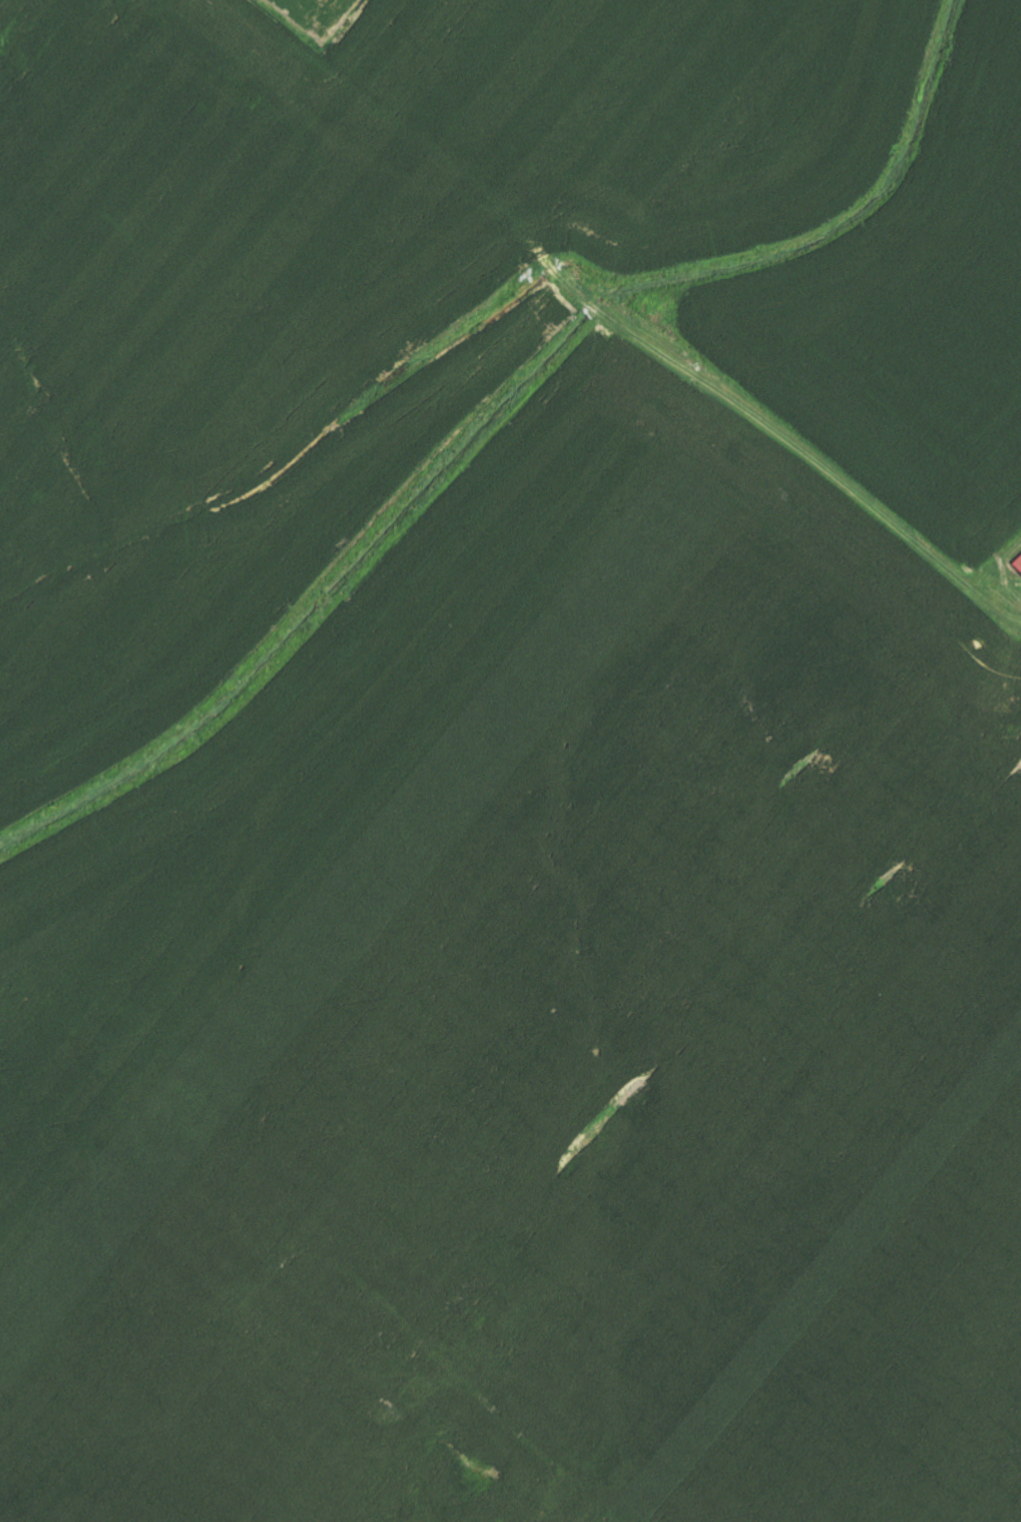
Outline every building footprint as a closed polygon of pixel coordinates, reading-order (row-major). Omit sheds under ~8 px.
[(1010,566),(1020,578),(1020,555),(1010,566)]
